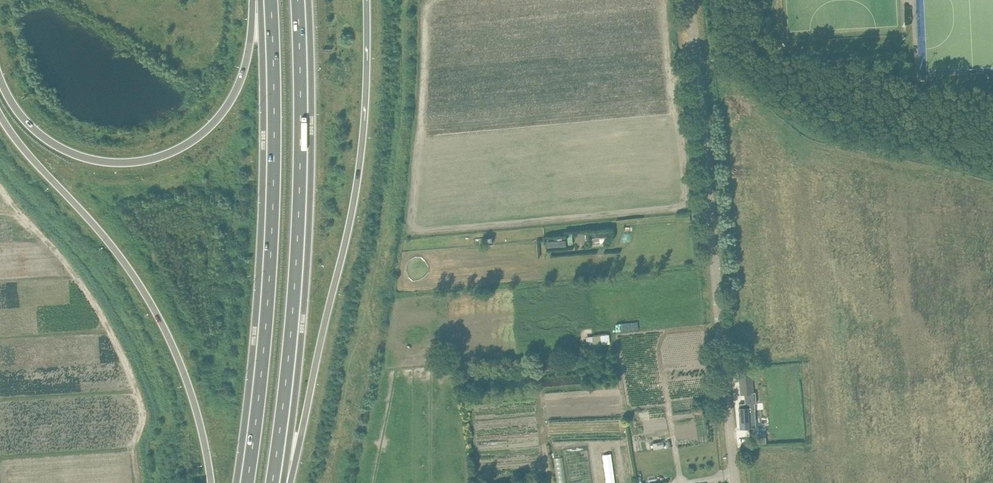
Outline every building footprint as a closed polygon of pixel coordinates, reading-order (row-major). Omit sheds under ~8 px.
[(593,237),(593,245),(609,245),(609,230),(587,231),(588,238),(593,237)] [(588,346),(610,343),(609,333),(587,336),(588,346)] [(750,369),(749,369),(739,370),(741,394),(752,393),(750,369)] [(754,403),(749,403),(739,404),(740,427),(756,426),(754,403)]
